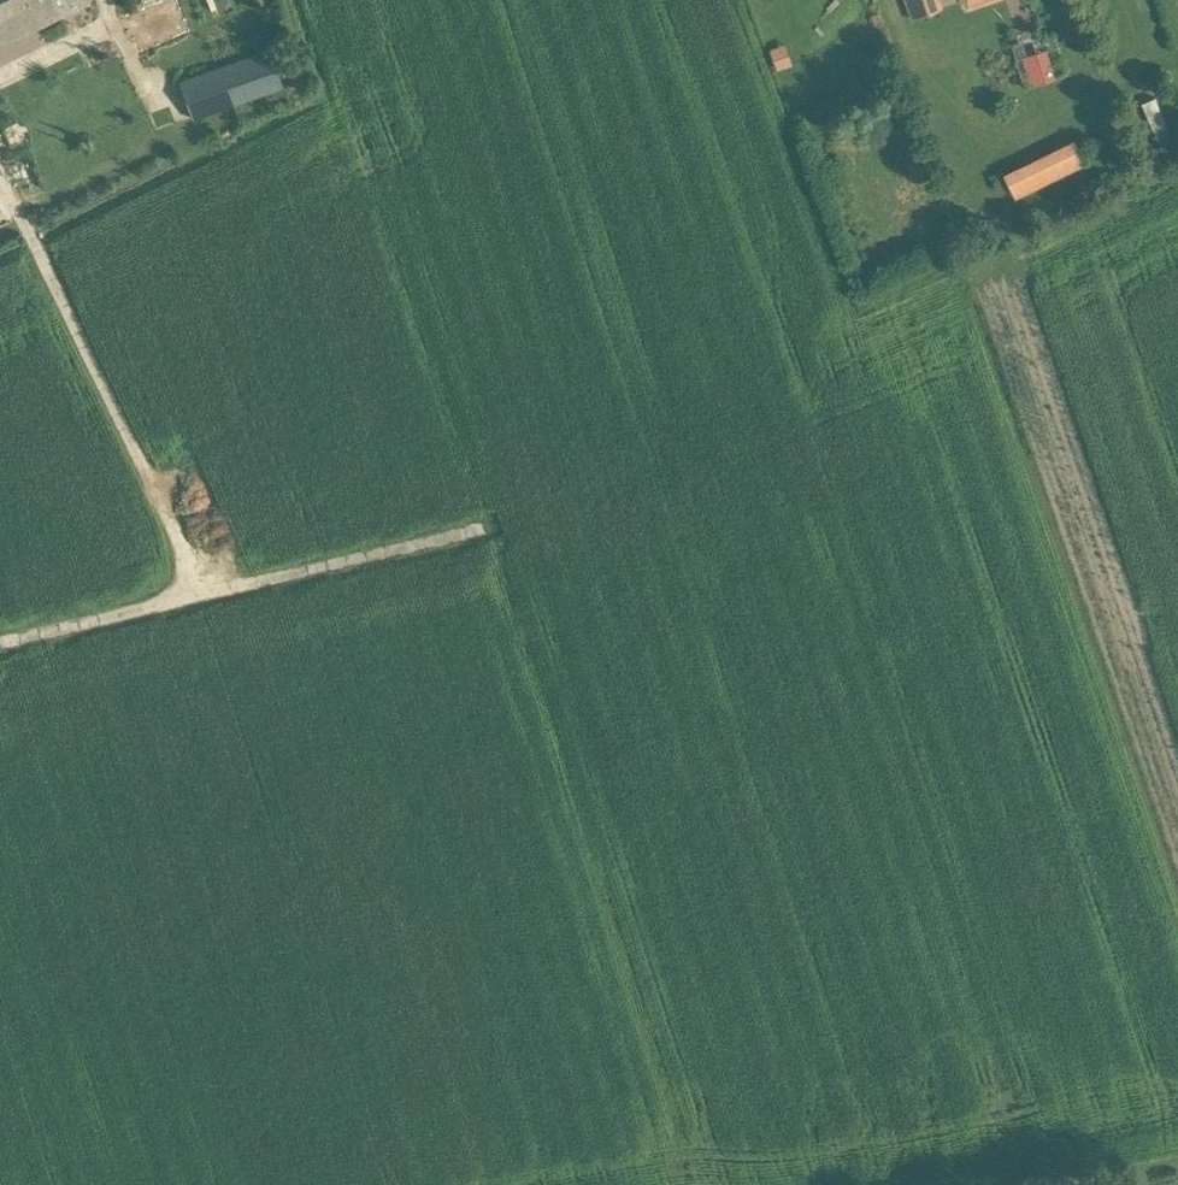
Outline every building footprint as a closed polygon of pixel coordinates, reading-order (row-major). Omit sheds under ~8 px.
[(30,31),(35,42),(68,25),(60,11),(38,22),(29,3),(36,0),(0,0),(0,46),(30,31)] [(38,22),(60,11),(55,0),(36,0),(29,3),(38,22)] [(138,54),(185,35),(171,0),(161,0),(123,15),(138,54)] [(935,0),(908,0),(914,18),(938,9),(935,0)] [(778,66),(797,63),(793,42),(775,45),(778,66)] [(179,81),(192,117),(283,85),(270,49),(179,81)] [(1008,169),(1020,195),(1094,161),(1082,135),(1008,169)]
